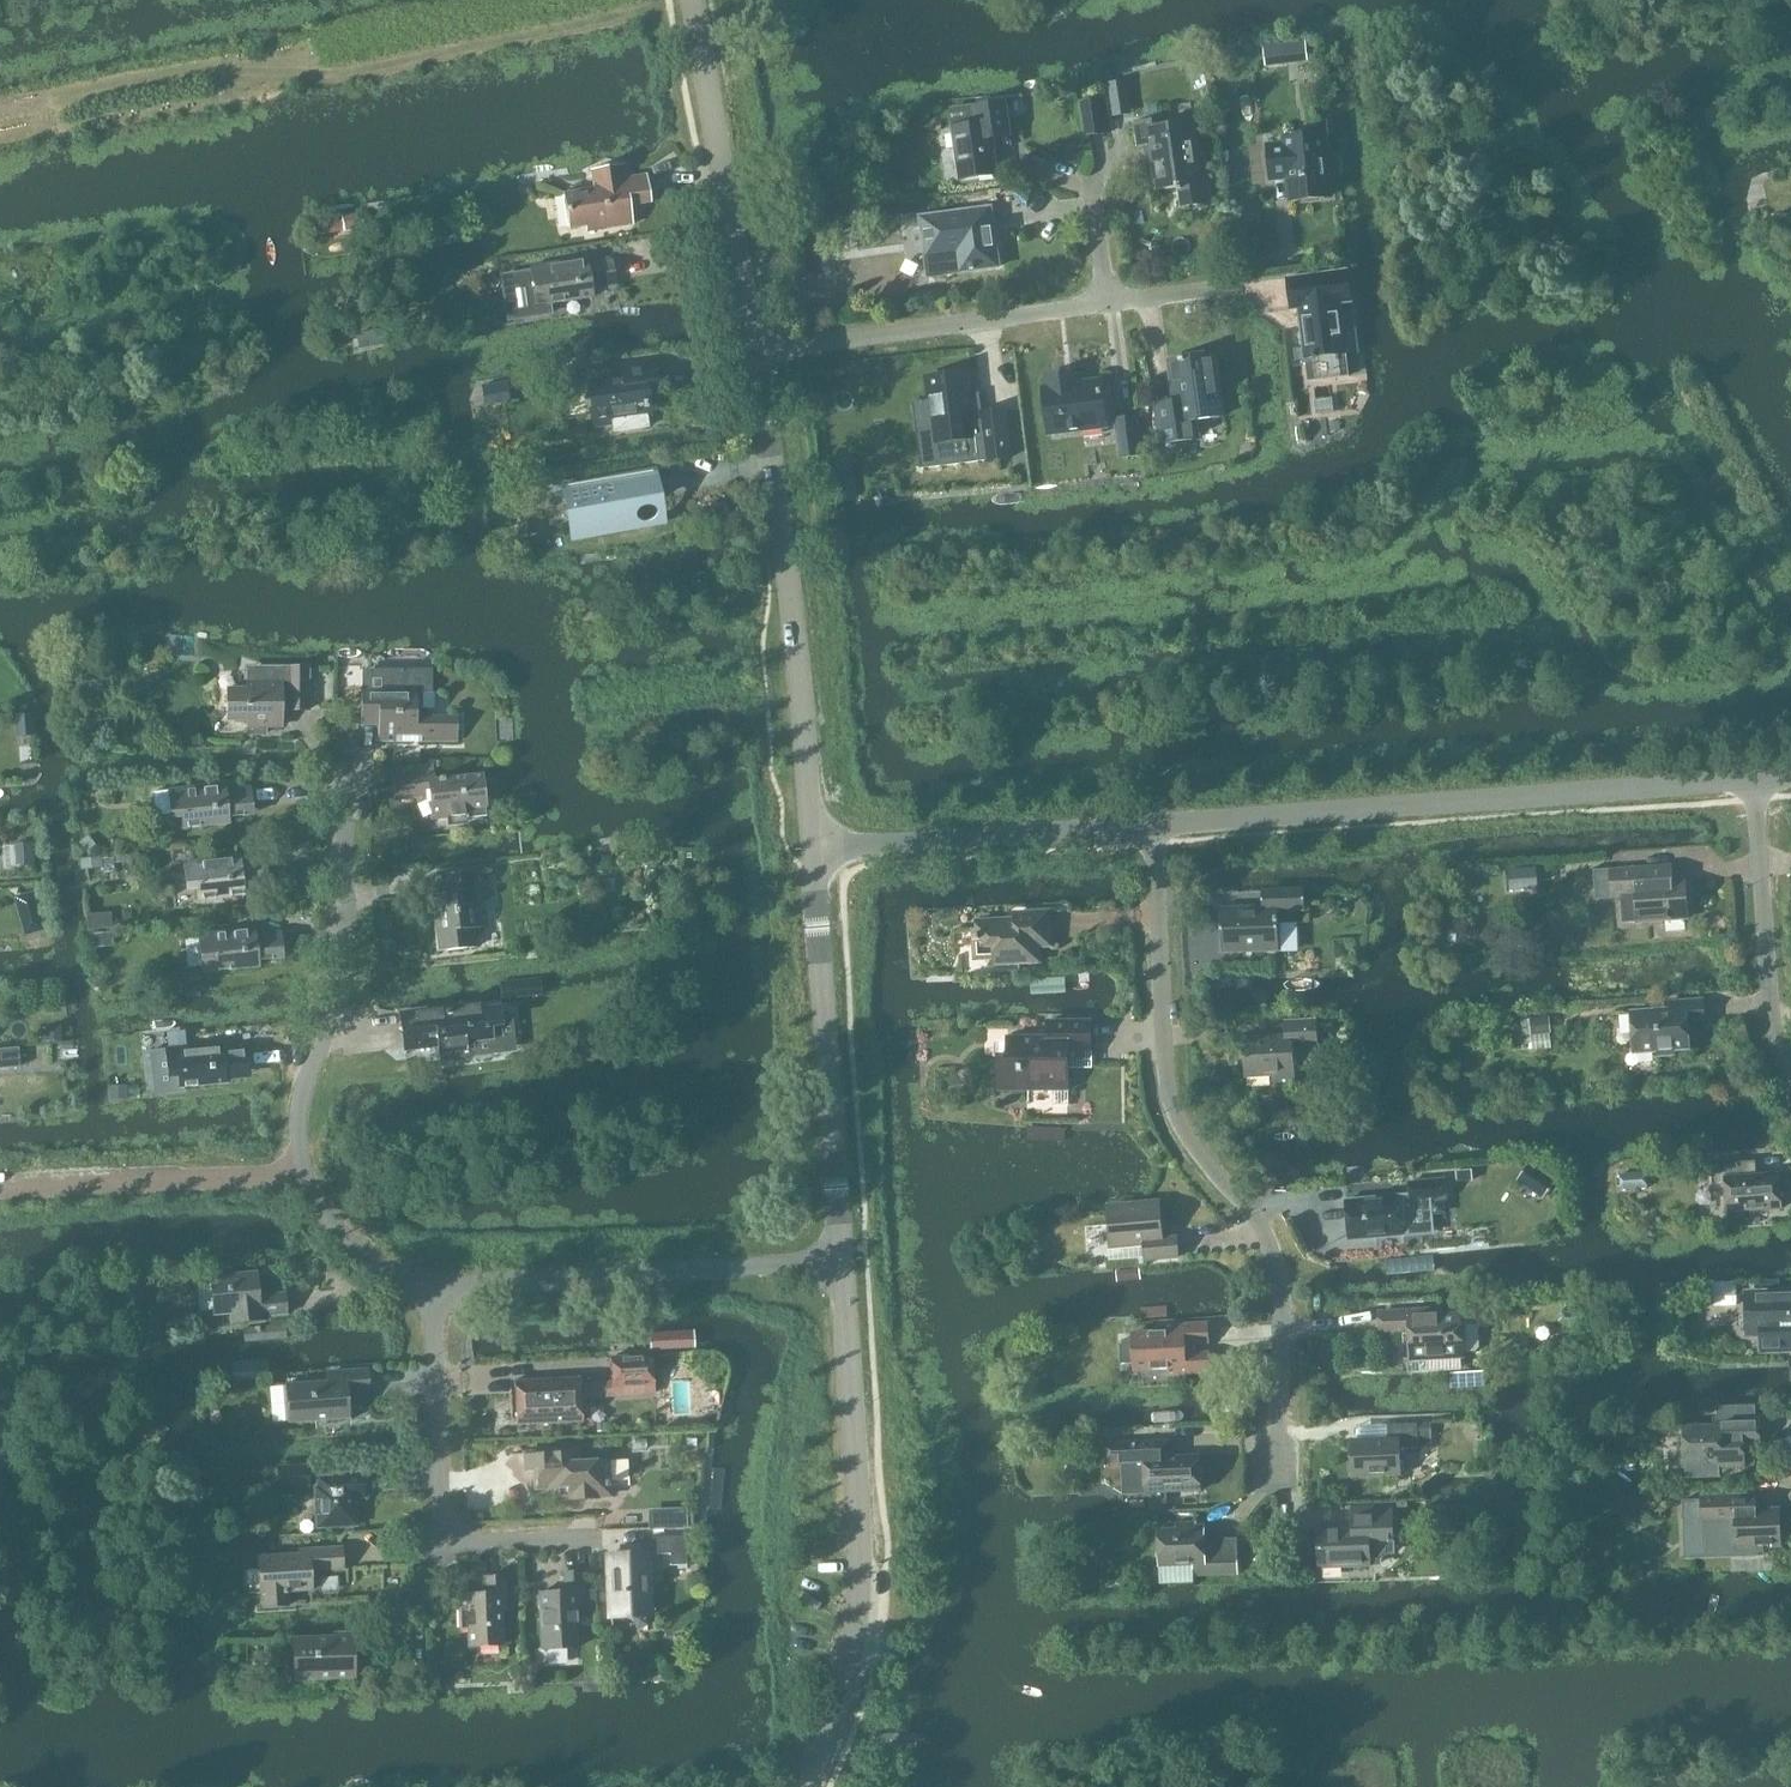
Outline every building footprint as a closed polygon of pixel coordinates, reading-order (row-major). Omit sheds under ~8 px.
[(1307,49),(1290,51),(1291,62),(1308,60),(1307,49)] [(1087,137),(1106,134),(1103,112),(1108,111),(1107,99),(1082,102),(1087,137)] [(960,180),(998,174),(993,138),(1011,136),(1007,101),(975,106),(977,124),(953,128),(960,180)] [(1162,127),(1161,120),(1143,122),(1146,145),(1150,144),(1156,191),(1178,188),(1178,191),(1181,191),(1183,208),(1210,204),(1205,164),(1200,165),(1194,123),(1162,127)] [(1330,196),(1324,135),(1286,139),(1286,144),(1269,146),(1272,180),(1290,178),(1292,200),(1330,196)] [(1070,148),(1066,161),(1079,165),(1083,152),(1070,148)] [(626,178),(624,167),(624,166),(592,171),(595,189),(565,194),(571,228),(587,226),(588,232),(632,225),(629,206),(651,203),(646,175),(626,178)] [(991,209),(922,218),(927,256),(930,276),(961,272),(999,267),(991,209)] [(339,219),(311,224),(313,236),(340,231),(360,228),(357,213),(338,216),(339,219)] [(532,272),(517,274),(524,318),(551,313),(549,305),(592,298),(590,285),(614,282),(610,261),(587,265),(586,259),(531,268),(532,272)] [(1350,270),(1287,278),(1292,311),(1299,310),(1305,359),(1306,359),(1309,380),(1349,375),(1346,354),(1360,352),(1354,310),(1343,311),(1342,305),(1353,303),(1350,270)] [(386,330),(357,335),(359,348),(359,349),(388,344),(387,342),(386,330)] [(1305,359),(1303,347),(1294,348),(1295,360),(1305,359)] [(1161,444),(1199,439),(1196,420),(1224,416),(1216,354),(1169,361),(1175,401),(1156,404),(1161,444)] [(587,382),(595,427),(616,424),(617,433),(649,429),(648,416),(652,416),(648,391),(659,389),(654,363),(621,367),(623,380),(610,382),(609,379),(587,382)] [(930,400),(913,402),(917,431),(934,429),(935,442),(972,437),(975,463),(1012,458),(1005,410),(983,413),(980,393),(970,394),(967,374),(927,379),(930,400)] [(1077,384),(1076,375),(1046,378),(1047,387),(1044,388),(1050,435),(1107,428),(1101,381),(1077,384)] [(506,383),(483,387),(485,403),(509,399),(506,383)] [(1120,458),(1142,455),(1137,417),(1116,420),(1120,458)] [(575,487),(567,489),(574,527),(594,523),(596,532),(623,528),(619,507),(657,500),(654,482),(622,487),(620,479),(588,485),(575,487)] [(309,710),(309,668),(253,668),(248,672),(248,690),(228,690),(228,721),(248,721),(249,734),(265,734),(265,727),(281,727),(281,710),(309,710)] [(423,674),(423,671),(369,671),(369,690),(362,691),(362,726),(379,726),(379,743),(398,743),(398,736),(421,736),(421,743),(458,743),(457,717),(428,717),(428,713),(425,710),(422,710),(422,689),(428,689),(431,687),(432,681),(431,676),(428,674),(423,674)] [(34,715),(18,717),(20,737),(36,735),(34,715)] [(100,716),(84,718),(86,738),(102,736),(100,716)] [(430,781),(430,775),(394,778),(396,797),(430,793),(433,819),(449,817),(449,824),(466,823),(465,809),(485,807),(482,776),(430,781)] [(251,808),(248,788),(226,791),(225,785),(169,791),(169,792),(153,793),(155,815),(182,813),(184,829),(229,824),(228,811),(251,808)] [(88,837),(80,844),(90,856),(98,849),(88,837)] [(32,844),(17,845),(19,864),(33,863),(32,844)] [(240,863),(240,856),(184,863),(187,886),(197,885),(198,901),(244,896),(242,883),(266,880),(264,860),(240,863)] [(100,857),(79,859),(81,869),(102,867),(100,857)] [(1536,867),(1509,870),(1510,890),(1538,888),(1536,867)] [(1613,898),(1621,897),(1623,922),(1666,919),(1667,932),(1686,931),(1685,918),(1688,918),(1685,882),(1651,884),(1650,868),(1611,870),(1613,898)] [(481,928),(478,897),(484,896),(481,872),(441,876),(442,893),(426,895),(428,914),(434,914),(438,952),(476,948),(474,929),(481,928)] [(1262,889),(1263,910),(1224,911),(1225,950),(1277,949),(1276,912),(1306,911),(1305,888),(1262,889)] [(33,894),(15,899),(20,915),(38,909),(33,894)] [(1040,963),(1040,947),(1052,946),(1050,912),(1018,913),(1016,914),(1016,919),(978,921),(978,931),(976,931),(978,955),(980,957),(996,957),(996,965),(1040,963)] [(227,922),(218,923),(219,932),(228,931),(227,922)] [(255,935),(255,928),(228,931),(219,932),(199,934),(202,958),(203,974),(259,967),(257,954),(281,952),(279,932),(255,935)] [(109,934),(93,935),(94,947),(110,946),(109,934)] [(541,978),(500,982),(502,1001),(543,996),(541,978)] [(1031,995),(1066,994),(1065,978),(1031,979),(1031,995)] [(1675,1055),(1675,1050),(1689,1049),(1687,1021),(1704,1020),(1703,1001),(1669,1003),(1670,1010),(1631,1013),(1634,1054),(1658,1052),(1659,1056),(1675,1055)] [(480,1003),(400,1013),(405,1055),(438,1051),(440,1059),(474,1055),(475,1059),(516,1055),(513,1023),(502,1024),(499,1007),(481,1009),(480,1003)] [(1550,1019),(1531,1020),(1532,1036),(1551,1034),(1550,1019)] [(1009,1056),(999,1056),(999,1090),(1053,1090),(1053,1105),(1069,1105),(1069,1090),(1069,1050),(1092,1050),(1092,1021),(1048,1021),(1048,1038),(1008,1038),(1009,1056)] [(1247,1076),(1272,1074),(1273,1085),(1297,1083),(1296,1073),(1294,1073),(1294,1063),(1311,1062),(1314,1061),(1317,1057),(1318,1046),(1317,1021),(1285,1023),(1286,1038),(1245,1040),(1247,1076)] [(62,1028),(49,1029),(50,1042),(63,1041),(62,1028)] [(152,1051),(148,1051),(152,1094),(156,1094),(183,1091),(182,1088),(226,1083),(225,1077),(236,1076),(235,1070),(250,1068),(249,1063),(248,1063),(246,1048),(223,1051),(222,1044),(167,1050),(167,1053),(153,1054),(153,1051),(152,1051)] [(20,1068),(19,1049),(0,1050),(0,1069),(20,1068)] [(127,1086),(109,1087),(110,1099),(128,1098),(127,1086)] [(1538,1170),(1554,1181),(1562,1169),(1546,1158),(1538,1170)] [(1757,1175),(1756,1161),(1715,1164),(1716,1183),(1726,1182),(1728,1213),(1782,1209),(1780,1174),(1757,1175)] [(1528,1165),(1517,1181),(1525,1187),(1536,1171),(1528,1165)] [(1472,1172),(1457,1173),(1458,1184),(1473,1182),(1472,1172)] [(1647,1172),(1621,1174),(1623,1189),(1649,1187),(1647,1172)] [(1350,1240),(1403,1235),(1434,1232),(1431,1200),(1447,1199),(1445,1180),(1410,1183),(1411,1196),(1347,1202),(1350,1240)] [(1162,1239),(1159,1204),(1109,1208),(1111,1227),(1113,1227),(1114,1246),(1145,1243),(1146,1260),(1178,1258),(1177,1238),(1162,1239)] [(1387,1259),(1387,1275),(1435,1270),(1433,1255),(1387,1259)] [(258,1297),(256,1274),(211,1278),(214,1314),(231,1313),(232,1323),(268,1320),(267,1315),(286,1313),(285,1295),(258,1297)] [(1719,1281),(1709,1282),(1710,1306),(1736,1305),(1735,1281),(1719,1281)] [(1752,1295),(1752,1330),(1755,1333),(1761,1333),(1761,1347),(1764,1349),(1781,1349),(1784,1346),(1790,1346),(1790,1294),(1752,1295)] [(1442,1310),(1380,1314),(1381,1333),(1410,1331),(1411,1360),(1412,1360),(1413,1373),(1462,1370),(1461,1357),(1464,1357),(1464,1353),(1476,1352),(1480,1347),(1479,1325),(1475,1322),(1462,1322),(1461,1315),(1442,1316),(1442,1310)] [(1132,1342),(1120,1343),(1122,1365),(1134,1364),(1134,1371),(1169,1369),(1169,1375),(1169,1385),(1188,1384),(1187,1374),(1212,1372),(1211,1353),(1196,1354),(1196,1344),(1210,1343),(1209,1323),(1166,1326),(1166,1332),(1132,1334),(1132,1342)] [(1569,1330),(1557,1346),(1568,1355),(1581,1339),(1569,1330)] [(695,1331),(650,1334),(651,1352),(696,1350),(695,1331)] [(613,1384),(580,1386),(579,1379),(515,1382),(518,1425),(581,1422),(580,1400),(654,1396),(654,1387),(652,1356),(612,1358),(613,1384)] [(294,1423),(349,1419),(349,1410),(360,1409),(358,1386),(369,1385),(368,1370),(333,1372),(333,1382),(291,1385),(294,1423)] [(1450,1374),(1451,1389),(1486,1387),(1485,1371),(1450,1374)] [(1575,1414),(1562,1415),(1563,1425),(1576,1424),(1575,1414)] [(1745,1467),(1744,1448),(1760,1448),(1759,1418),(1719,1419),(1719,1427),(1684,1428),(1685,1462),(1719,1461),(1719,1468),(1745,1467)] [(1429,1423),(1418,1424),(1387,1425),(1388,1439),(1352,1441),(1353,1477),(1401,1475),(1400,1449),(1419,1449),(1419,1437),(1429,1436),(1429,1423)] [(1105,1464),(1122,1463),(1124,1495),(1201,1491),(1200,1456),(1171,1457),(1170,1442),(1104,1445),(1105,1464)] [(578,1463),(577,1451),(524,1454),(525,1470),(535,1469),(536,1486),(537,1488),(539,1489),(556,1488),(557,1500),(611,1497),(610,1481),(608,1481),(606,1461),(578,1463)] [(277,1467),(277,1472),(263,1473),(264,1484),(278,1483),(278,1492),(310,1491),(309,1465),(277,1467)] [(318,1527),(355,1525),(354,1497),(364,1497),(363,1475),(334,1476),(334,1480),(319,1481),(319,1489),(316,1489),(318,1527)] [(1756,1496),(1702,1497),(1702,1522),(1704,1554),(1764,1552),(1764,1546),(1785,1545),(1785,1528),(1781,1529),(1780,1511),(1756,1511),(1756,1496)] [(1355,1530),(1319,1531),(1320,1567),(1370,1565),(1370,1566),(1382,1566),(1382,1560),(1387,1555),(1394,1554),(1394,1541),(1393,1514),(1392,1506),(1354,1508),(1355,1530)] [(649,1530),(687,1529),(687,1508),(649,1509),(649,1530)] [(1206,1539),(1205,1522),(1177,1523),(1177,1529),(1158,1530),(1159,1567),(1194,1566),(1194,1576),(1239,1574),(1237,1539),(1206,1539)] [(1578,1522),(1558,1523),(1559,1533),(1579,1532),(1578,1522)] [(687,1565),(686,1537),(654,1538),(654,1555),(670,1554),(670,1566),(687,1565)] [(288,1606),(287,1592),(312,1590),(311,1571),(344,1569),(342,1548),(300,1551),(300,1555),(258,1558),(260,1594),(263,1594),(264,1608),(288,1606)] [(611,1613),(649,1611),(647,1554),(609,1555),(611,1613)] [(582,1594),(581,1574),(564,1574),(565,1593),(540,1594),(542,1649),(577,1647),(576,1617),(598,1616),(596,1594),(582,1594)] [(503,1646),(501,1610),(506,1610),(504,1577),(485,1577),(486,1594),(467,1595),(468,1610),(459,1610),(460,1630),(469,1629),(469,1647),(503,1646)] [(295,1680),(354,1678),(353,1648),(368,1648),(367,1631),(334,1632),(334,1638),(294,1639),(295,1680)] [(891,1775),(873,1775),(873,1786),(891,1786),(891,1775)]
